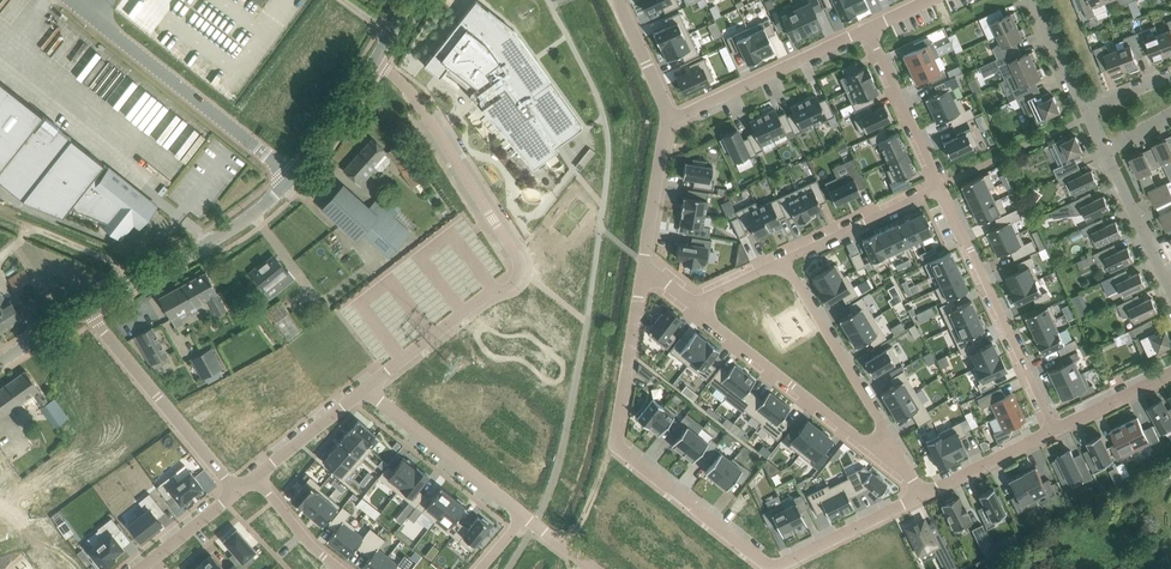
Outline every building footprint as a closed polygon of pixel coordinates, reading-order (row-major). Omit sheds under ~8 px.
[(471,90),(470,91),(470,92),(470,93),(470,94),(470,95),(471,96),(472,97),(473,97),(474,97),(475,97),(476,97),(476,96),(481,103),(479,103),(478,104),(533,168),(547,158),(557,150),(556,148),(555,147),(580,129),(581,128),(581,127),(581,126),(581,125),(581,124),(581,123),(539,65),(538,64),(537,64),(536,64),(535,63),(534,64),(533,64),(529,59),(530,57),(530,55),(530,53),(519,38),(513,29),(476,0),(475,0),(424,65),(439,77),(443,72),(447,75),(449,73),(450,74),(450,73),(455,77),(455,78),(456,78),(461,82),(462,83),(467,87),(468,88),(471,90)] [(646,12),(661,5),(664,13),(679,6),(676,0),(640,0),(646,12)] [(793,4),(807,33),(820,26),(814,13),(821,9),(817,0),(802,0),(793,4)] [(827,9),(835,6),(841,20),(855,14),(849,0),(823,0),(827,9)] [(855,14),(856,14),(855,13),(858,11),(859,13),(866,10),(865,8),(868,7),(865,0),(849,0),(855,14)] [(1087,18),(1108,10),(1105,2),(1104,0),(1083,0),(1081,1),(1081,0),(1073,0),(1077,11),(1083,8),(1087,18)] [(793,4),(772,14),(779,29),(787,25),(793,39),(797,37),(797,39),(804,36),(803,34),(807,33),(793,4)] [(1001,9),(980,19),(989,39),(997,35),(1017,26),(1016,22),(1019,21),(1014,12),(1000,18),(996,12),(1001,10),(1001,9)] [(668,26),(653,33),(659,46),(689,32),(679,12),(664,19),(668,26)] [(768,19),(747,29),(761,58),(762,58),(761,57),(764,55),(765,57),(771,54),(770,52),(774,51),(768,37),(775,33),(768,19)] [(1167,21),(1170,30),(1158,34),(1166,55),(1170,54),(1170,57),(1170,20),(1167,21)] [(999,43),(993,48),(998,58),(1019,49),(1019,48),(1015,50),(1011,44),(1026,37),(1022,28),(1019,29),(1017,26),(997,35),(1000,42),(999,43)] [(747,29),(726,38),(733,53),(741,50),(747,64),(761,58),(747,29)] [(1162,57),(1166,55),(1158,34),(1146,39),(1143,31),(1135,34),(1143,55),(1141,50),(1148,48),(1154,63),(1163,60),(1162,57)] [(689,32),(659,46),(660,47),(661,47),(662,50),(660,50),(663,57),(665,56),(667,60),(681,54),(684,61),(699,54),(689,32)] [(1125,47),(1118,50),(1125,71),(1129,69),(1130,72),(1140,68),(1134,53),(1141,51),(1143,55),(1135,34),(1124,38),(1124,45),(1125,47)] [(916,50),(903,56),(910,69),(934,58),(939,56),(933,42),(930,43),(928,37),(913,44),(916,50)] [(1105,45),(1094,49),(1102,71),(1103,70),(1101,66),(1108,63),(1113,78),(1123,75),(1122,72),(1125,71),(1118,50),(1110,52),(1110,51),(1105,45)] [(1019,49),(998,58),(1007,78),(1036,65),(1034,61),(1037,60),(1033,51),(1018,58),(1015,51),(1019,49)] [(692,72),(677,79),(684,93),(691,90),(692,92),(702,87),(701,85),(714,80),(704,58),(689,65),(692,72)] [(934,58),(910,69),(916,83),(929,77),(931,83),(946,76),(943,70),(940,71),(939,70),(934,58)] [(845,76),(840,79),(846,92),(873,80),(867,67),(866,66),(859,69),(856,62),(842,69),(845,76)] [(1036,65),(1007,78),(1016,98),(1039,87),(1038,87),(1033,90),(1030,83),(1045,76),(1040,67),(1037,68),(1036,65)] [(938,94),(925,100),(926,100),(931,112),(957,100),(957,99),(952,88),(959,85),(955,76),(950,78),(934,86),(938,94)] [(873,80),(846,92),(855,111),(852,112),(875,102),(872,95),(878,92),(873,80)] [(24,200),(63,216),(70,207),(101,219),(100,221),(121,237),(120,238),(121,239),(133,222),(139,226),(156,205),(0,82),(0,181),(24,200)] [(1039,87),(1016,98),(1020,106),(1022,106),(1032,127),(1050,119),(1049,116),(1061,110),(1054,96),(1047,99),(1045,94),(1037,98),(1033,90),(1039,88),(1039,87)] [(816,95),(803,101),(814,125),(834,116),(826,98),(819,101),(816,95)] [(957,100),(931,112),(936,123),(936,124),(949,118),(953,126),(974,116),(970,107),(965,110),(959,98),(957,99),(957,100)] [(785,112),(785,113),(795,134),(814,125),(803,101),(790,107),(793,113),(787,116),(785,112)] [(875,102),(852,112),(856,119),(853,120),(860,133),(865,131),(866,131),(866,130),(875,126),(876,128),(884,124),(883,123),(890,120),(891,120),(884,105),(883,105),(883,106),(873,110),(871,104),(875,102)] [(775,109),(762,115),(773,140),(792,131),(794,135),(795,134),(785,113),(778,116),(775,109)] [(754,132),(747,135),(757,155),(756,153),(763,150),(761,145),(773,140),(762,115),(749,121),(754,132)] [(945,147),(943,148),(946,155),(948,154),(950,158),(978,145),(967,123),(954,129),(957,136),(943,143),(945,147)] [(737,129),(723,136),(735,161),(748,155),(750,158),(757,155),(747,135),(748,137),(742,140),(737,129)] [(885,130),(868,138),(872,145),(878,142),(887,161),(906,152),(897,133),(888,137),(885,130)] [(1063,138),(1053,143),(1063,165),(1053,169),(1057,177),(1080,167),(1079,167),(1074,169),(1070,162),(1079,158),(1076,153),(1083,150),(1076,135),(1068,139),(1064,141),(1063,138)] [(372,138),(372,139),(343,170),(360,185),(376,168),(373,165),(386,151),(372,138)] [(1167,140),(1154,146),(1155,148),(1156,148),(1163,164),(1170,181),(1170,138),(1167,140)] [(846,141),(837,145),(840,151),(849,147),(846,141)] [(399,145),(389,152),(413,187),(427,178),(408,150),(404,153),(399,145)] [(1157,188),(1149,171),(1163,164),(1156,148),(1155,148),(1131,159),(1132,162),(1131,165),(1134,166),(1147,193),(1150,192),(1150,191),(1157,188)] [(890,168),(886,170),(892,182),(889,183),(894,192),(911,184),(907,176),(915,172),(906,152),(887,161),(890,168)] [(685,162),(682,178),(683,178),(683,177),(694,179),(693,187),(712,190),(714,182),(710,181),(713,166),(711,166),(711,167),(705,166),(706,161),(693,159),(692,163),(686,162),(685,162)] [(850,171),(825,183),(835,205),(836,205),(836,204),(860,193),(860,194),(861,193),(859,189),(866,186),(856,163),(847,167),(850,171)] [(1080,167),(1057,177),(1061,185),(1066,183),(1072,195),(1098,183),(1092,170),(1077,177),(1074,170),(1080,167)] [(989,173),(962,186),(963,186),(969,198),(990,188),(990,189),(995,187),(989,173)] [(817,180),(797,189),(810,216),(822,210),(819,204),(826,201),(817,180)] [(1170,181),(1157,188),(1150,191),(1150,192),(1156,204),(1161,215),(1170,211),(1170,181)] [(389,257),(411,233),(375,201),(369,208),(343,185),(322,209),(357,239),(362,233),(389,257)] [(990,188),(969,198),(974,210),(995,200),(990,189),(990,188)] [(683,197),(681,211),(682,211),(705,215),(708,192),(688,189),(686,197),(684,196),(684,197),(683,197)] [(797,189),(776,198),(785,216),(786,219),(793,216),(796,223),(798,222),(798,223),(811,217),(810,216),(797,189)] [(1090,193),(1069,203),(1075,215),(1083,214),(1084,213),(1087,219),(1110,209),(1104,195),(1089,202),(1086,196),(1091,194),(1090,193)] [(995,200),(974,210),(980,222),(980,223),(1007,211),(1000,197),(995,200)] [(758,207),(757,207),(769,232),(782,226),(779,219),(785,216),(776,198),(758,207)] [(386,211),(392,217),(400,208),(393,202),(386,211)] [(755,202),(735,211),(737,217),(738,216),(744,231),(745,230),(751,228),(756,238),(769,232),(757,207),(758,207),(755,202)] [(1000,227),(987,232),(987,233),(988,233),(993,244),(1017,233),(1016,233),(1011,222),(1021,218),(1017,208),(996,218),(1000,227)] [(682,211),(679,225),(686,226),(685,233),(708,237),(710,227),(703,226),(705,215),(682,211)] [(1161,215),(1170,236),(1170,211),(1161,215)] [(913,217),(911,218),(921,239),(933,233),(923,212),(922,212),(920,214),(919,212),(912,215),(913,217)] [(737,217),(731,220),(739,238),(747,234),(745,230),(744,231),(738,216),(737,217)] [(899,223),(898,223),(908,245),(909,244),(921,239),(911,218),(899,223)] [(1102,219),(1081,228),(1085,236),(1090,234),(1096,246),(1122,234),(1116,221),(1101,228),(1098,221),(1103,219),(1102,219)] [(898,224),(886,229),(898,253),(910,247),(909,244),(908,245),(898,223),(898,224)] [(886,229),(874,235),(885,258),(887,258),(898,253),(886,229)] [(1017,233),(993,244),(998,256),(998,257),(1011,251),(1015,259),(1036,249),(1032,240),(1024,244),(1019,232),(1016,233),(1017,233)] [(874,235),(862,240),(874,267),(888,261),(887,258),(885,258),(874,235)] [(679,242),(676,258),(684,259),(683,262),(698,265),(699,261),(708,263),(711,240),(692,237),(691,244),(679,242)] [(739,241),(735,268),(749,261),(741,242),(739,241)] [(1114,244),(1093,254),(1097,262),(1099,266),(1106,265),(1108,264),(1111,270),(1134,260),(1128,247),(1113,253),(1110,247),(1115,245),(1114,244)] [(859,252),(851,256),(858,269),(865,266),(859,252)] [(951,252),(924,264),(930,278),(936,275),(935,274),(956,264),(951,253),(951,252)] [(1093,254),(1085,258),(1089,266),(1097,262),(1093,254)] [(274,256),(252,274),(265,290),(278,279),(283,285),(292,278),(287,272),(274,256)] [(1008,280),(1006,281),(1009,288),(1011,287),(1013,290),(1013,291),(1036,280),(1036,281),(1038,279),(1032,266),(1035,265),(1031,257),(1018,263),(1021,270),(1007,277),(1008,280)] [(814,281),(812,282),(816,289),(818,288),(820,291),(844,276),(836,264),(812,278),(814,281)] [(956,264),(935,274),(936,275),(940,286),(941,287),(962,277),(956,264)] [(26,268),(8,276),(14,289),(32,281),(26,268)] [(1126,270),(1101,281),(1108,295),(1120,289),(1123,296),(1146,285),(1140,272),(1125,279),(1122,272),(1126,270)] [(205,272),(159,297),(171,318),(175,326),(183,322),(182,321),(178,315),(196,305),(208,299),(217,316),(226,311),(216,293),(217,293),(205,272)] [(820,291),(819,291),(827,304),(841,296),(846,303),(858,295),(846,275),(844,276),(820,291)] [(940,286),(935,288),(942,302),(968,289),(962,277),(941,287),(940,286)] [(1013,290),(1012,291),(1018,305),(1034,298),(1037,305),(1051,298),(1047,291),(1042,293),(1036,281),(1036,280),(1013,291),(1013,290)] [(10,326),(22,319),(10,299),(6,301),(0,292),(0,309),(10,326)] [(1138,295),(1117,305),(1123,317),(1130,316),(1132,315),(1135,321),(1139,319),(1158,311),(1152,298),(1137,304),(1134,298),(1138,296),(1138,295)] [(853,312),(839,320),(839,321),(840,321),(842,324),(840,325),(843,331),(845,330),(847,333),(874,318),(861,297),(849,305),(853,312)] [(953,300),(939,306),(949,328),(977,315),(971,301),(971,300),(956,307),(953,300)] [(280,327),(283,325),(289,331),(297,324),(278,302),(267,311),(280,327)] [(1050,305),(1026,316),(1027,317),(1032,329),(1054,319),(1054,320),(1056,319),(1050,305)] [(656,323),(648,334),(666,349),(677,336),(670,331),(680,318),(668,308),(663,315),(662,313),(655,322),(656,323)] [(10,326),(0,309),(0,332),(10,326)] [(977,315),(949,328),(959,349),(973,343),(969,336),(984,329),(984,328),(983,328),(982,325),(984,324),(981,317),(979,318),(977,315)] [(874,318),(847,333),(855,346),(855,347),(869,339),(873,345),(886,338),(874,318)] [(1054,319),(1032,329),(1038,341),(1059,331),(1054,320),(1054,319)] [(1129,330),(1133,339),(1134,339),(1144,360),(1163,351),(1162,349),(1170,344),(1170,339),(1166,329),(1160,332),(1158,327),(1155,328),(1151,320),(1129,330)] [(152,327),(134,336),(150,365),(155,362),(158,367),(170,361),(167,356),(152,327)] [(1059,331),(1038,341),(1044,354),(1065,344),(1059,331)] [(679,338),(669,351),(687,366),(707,341),(706,341),(704,339),(705,337),(700,333),(698,334),(695,332),(686,344),(679,338)] [(707,341),(687,366),(706,380),(716,367),(709,362),(719,349),(707,340),(706,341),(707,341)] [(973,343),(959,349),(963,356),(969,353),(975,367),(998,356),(997,354),(999,353),(995,345),(993,346),(992,343),(976,350),(973,343)] [(891,346),(865,362),(867,366),(865,367),(869,373),(871,372),(873,376),(887,368),(891,375),(904,367),(891,346)] [(191,359),(202,379),(221,369),(211,349),(191,359)] [(1065,364),(1050,371),(1057,385),(1081,373),(1075,360),(1080,358),(1077,351),(1063,358),(1065,364)] [(975,367),(973,368),(980,383),(977,384),(980,391),(994,385),(991,378),(1006,371),(999,356),(998,356),(975,367)] [(639,363),(637,372),(648,381),(654,375),(639,363)] [(720,367),(708,382),(726,395),(726,396),(745,372),(734,364),(728,373),(720,367)] [(0,388),(0,418),(11,410),(15,416),(37,400),(41,405),(47,401),(25,370),(0,388)] [(894,385),(880,394),(881,394),(883,398),(881,399),(885,405),(887,404),(889,407),(915,391),(903,371),(890,378),(894,385)] [(726,395),(724,398),(742,412),(744,410),(755,395),(748,389),(755,381),(745,372),(726,396),(726,395)] [(1081,373),(1057,385),(1063,398),(1078,391),(1081,397),(1095,390),(1092,384),(1090,385),(1083,372),(1081,373)] [(1001,388),(977,399),(981,408),(990,404),(996,417),(1018,407),(1011,393),(1005,396),(1001,388)] [(915,391),(889,407),(896,420),(897,421),(911,412),(915,419),(927,411),(915,391)] [(755,395),(744,410),(761,423),(780,400),(769,392),(762,400),(755,395)] [(53,398),(44,405),(41,407),(56,427),(68,419),(53,398)] [(653,399),(637,418),(648,427),(663,407),(653,399)] [(761,423),(759,425),(777,440),(791,423),(783,417),(790,408),(780,400),(761,423)] [(1148,407),(1163,434),(1170,429),(1170,408),(1167,410),(1162,400),(1148,407)] [(663,407),(648,427),(649,427),(658,435),(676,413),(665,404),(663,407)] [(708,407),(705,410),(711,415),(714,411),(708,407)] [(996,417),(988,421),(994,433),(993,434),(998,444),(1021,432),(1017,423),(1024,420),(1018,407),(996,417)] [(714,411),(711,415),(717,419),(720,416),(714,411)] [(927,411),(915,419),(919,426),(932,418),(927,411)] [(680,434),(671,445),(682,453),(697,434),(687,426),(690,422),(683,417),(678,423),(674,429),(680,434)] [(1138,417),(1124,424),(1137,450),(1150,444),(1159,440),(1152,426),(1144,430),(1138,417)] [(974,419),(968,422),(971,428),(978,425),(974,419)] [(358,420),(349,431),(371,450),(380,439),(376,435),(358,420)] [(674,420),(670,426),(674,429),(678,423),(674,420)] [(791,427),(781,440),(799,454),(819,430),(807,420),(798,432),(791,427)] [(960,422),(938,432),(939,435),(940,435),(952,460),(952,459),(955,458),(956,460),(963,457),(962,455),(966,453),(959,438),(966,435),(960,422)] [(1137,450),(1124,424),(1111,430),(1117,443),(1110,446),(1117,460),(1125,457),(1124,456),(1137,450)] [(819,430),(799,454),(817,469),(828,456),(821,451),(831,439),(827,436),(829,435),(823,430),(822,432),(819,430)] [(349,431),(340,440),(362,460),(371,450),(349,431)] [(697,434),(682,453),(692,462),(701,451),(708,456),(714,447),(717,444),(711,438),(708,442),(697,434)] [(743,434),(740,438),(746,442),(749,439),(743,434)] [(939,435),(926,442),(938,468),(953,460),(952,459),(952,460),(940,435),(939,435)] [(1090,448),(1083,452),(1094,473),(1114,463),(1113,460),(1114,460),(1113,459),(1101,436),(1102,436),(1101,435),(1087,442),(1087,443),(1088,443),(1090,448)] [(340,440),(332,450),(354,469),(362,460),(340,440)] [(396,441),(392,447),(396,450),(400,444),(396,441)] [(984,441),(980,443),(983,450),(989,447),(987,442),(984,441)] [(714,461),(705,472),(716,480),(731,461),(731,460),(714,447),(708,456),(707,456),(714,461)] [(839,448),(834,454),(838,457),(842,451),(839,448)] [(323,460),(322,461),(344,480),(354,469),(332,450),(323,460)] [(1052,462),(1063,483),(1082,474),(1070,450),(1057,456),(1058,458),(1052,462)] [(834,454),(830,459),(833,462),(838,457),(834,454)] [(380,474),(378,477),(396,492),(416,468),(415,467),(413,465),(414,464),(408,459),(406,460),(403,458),(393,470),(387,466),(380,474)] [(731,461),(716,480),(727,489),(735,478),(741,483),(751,471),(744,466),(743,467),(733,458),(731,460),(731,461)] [(382,460),(378,465),(381,468),(386,463),(382,460)] [(416,468),(396,492),(415,506),(424,495),(418,490),(429,477),(416,466),(415,467),(416,468)] [(864,466),(846,475),(848,478),(848,477),(857,494),(869,488),(879,496),(887,485),(882,480),(883,479),(877,474),(876,476),(864,466)] [(1036,467),(1022,474),(1035,500),(1036,500),(1049,494),(1050,496),(1056,493),(1049,479),(1043,482),(1036,467)] [(1124,470),(1120,472),(1123,479),(1129,476),(1127,472),(1124,470)] [(173,475),(157,487),(167,500),(174,495),(176,497),(180,503),(188,497),(188,498),(188,497),(194,493),(195,492),(194,492),(202,486),(190,471),(178,481),(173,475)] [(324,471),(321,474),(326,479),(330,475),(324,471)] [(368,472),(363,477),(367,481),(371,475),(368,472)] [(1037,503),(1036,500),(1035,500),(1022,474),(1009,480),(1016,495),(1010,498),(1017,512),(1037,503)] [(306,481),(291,499),(301,508),(319,488),(321,486),(310,476),(306,481)] [(363,477),(359,483),(363,486),(367,481),(363,477)] [(829,487),(828,487),(842,514),(854,508),(849,498),(857,494),(848,477),(848,478),(829,487)] [(334,479),(331,483),(336,488),(339,484),(334,479)] [(1103,483),(1098,486),(1101,493),(1106,490),(1103,483)] [(339,484),(336,488),(342,492),(345,489),(339,484)] [(828,485),(807,495),(817,514),(825,510),(830,520),(842,514),(828,487),(829,487),(828,485)] [(415,506),(407,517),(414,521),(421,511),(434,521),(453,496),(441,487),(431,500),(424,495),(415,506)] [(319,488),(301,508),(311,516),(328,496),(319,488)] [(979,496),(984,505),(977,509),(987,528),(995,524),(992,519),(1005,513),(1005,512),(1004,512),(1001,505),(1003,503),(999,494),(996,496),(993,489),(994,489),(993,488),(979,495),(979,496)] [(146,511),(129,525),(141,540),(157,527),(161,524),(162,524),(161,523),(160,521),(157,518),(164,512),(149,493),(138,501),(146,511)] [(784,508),(783,508),(794,530),(807,524),(800,512),(808,508),(801,494),(793,498),(795,502),(784,508)] [(328,496),(311,516),(322,525),(321,525),(322,526),(339,506),(328,496)] [(453,496),(434,521),(452,535),(461,524),(455,519),(465,506),(462,503),(463,502),(457,497),(456,499),(453,496)] [(953,497),(945,501),(946,503),(941,505),(954,531),(971,522),(967,513),(967,512),(964,506),(963,506),(959,496),(954,499),(953,497)] [(769,510),(762,513),(769,527),(776,524),(782,536),(794,530),(783,508),(784,508),(781,503),(769,509),(769,510)] [(335,530),(326,541),(337,549),(353,529),(354,529),(355,527),(345,519),(350,513),(342,506),(328,525),(335,530)] [(461,524),(452,535),(471,550),(490,526),(487,523),(488,522),(483,517),(481,519),(478,516),(468,529),(461,524)] [(94,547),(89,551),(102,568),(115,557),(114,556),(116,554),(123,549),(123,548),(122,547),(113,536),(121,530),(111,518),(97,529),(98,530),(105,538),(94,547)] [(906,528),(919,553),(932,547),(943,568),(952,568),(956,567),(938,531),(932,535),(924,519),(906,528)] [(972,530),(981,547),(991,542),(982,524),(981,524),(981,525),(972,530)] [(353,529),(337,549),(348,558),(356,547),(363,552),(377,534),(370,528),(363,537),(354,529),(353,529)] [(236,529),(224,540),(234,552),(229,556),(237,566),(255,551),(236,529)] [(361,568),(362,568),(378,568),(388,556),(378,549),(385,540),(377,534),(363,552),(369,557),(361,568)] [(1015,534),(993,546),(996,553),(1018,540),(1015,534)] [(200,564),(204,568),(223,568),(211,554),(200,564)] [(378,568),(406,568),(412,561),(404,555),(397,564),(388,556),(378,568)] [(1115,568),(1143,568),(1134,556),(1115,568)]
